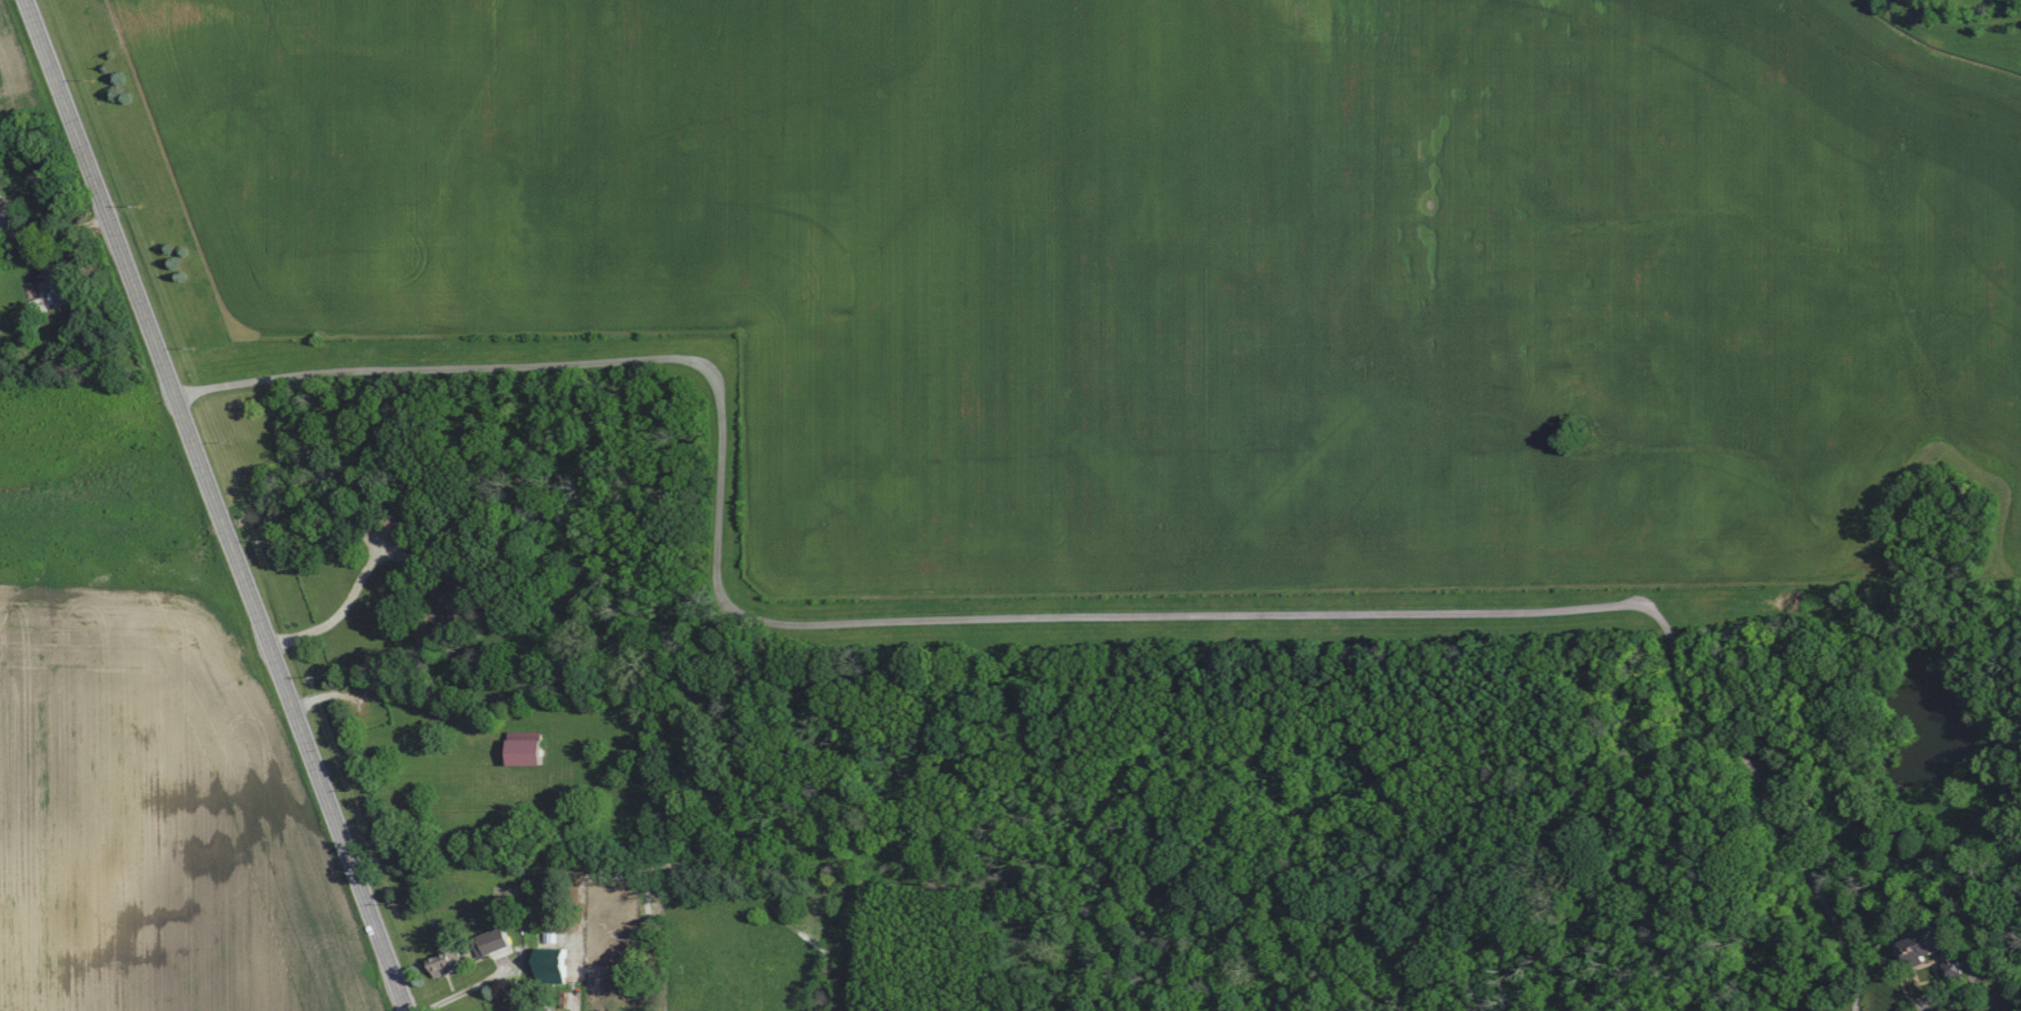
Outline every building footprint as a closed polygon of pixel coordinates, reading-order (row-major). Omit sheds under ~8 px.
[(26,282),(28,296),(51,293),(53,304),(60,303),(60,306),(71,304),(65,264),(46,267),(48,280),(38,282),(38,280),(26,282)] [(513,765),(547,765),(547,732),(522,731),(522,738),(513,738),(513,765)] [(496,953),(498,958),(516,951),(506,926),(487,933),(490,942),(478,947),(482,958),(496,953)] [(1969,974),(1953,926),(1906,942),(1910,955),(1933,947),(1935,955),(1943,953),(1952,980),(1969,974)] [(441,948),(443,956),(434,959),(439,975),(467,968),(460,943),(441,948)]
